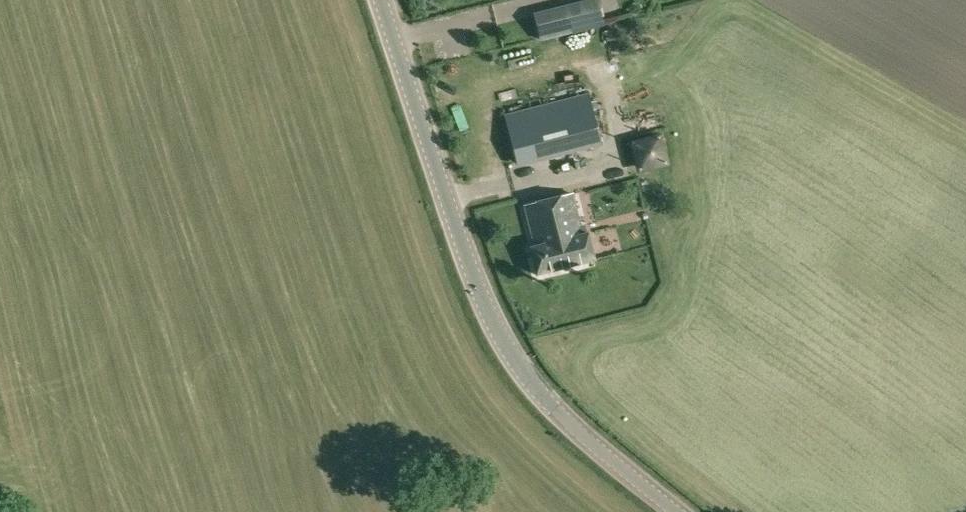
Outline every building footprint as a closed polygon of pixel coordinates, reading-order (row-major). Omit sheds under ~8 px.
[(584,27),(602,23),(596,0),(589,0),(578,3),(584,27)] [(533,14),(540,38),(557,34),(551,9),(533,14)] [(504,114),(517,164),(601,143),(588,93),(504,114)] [(659,139),(640,140),(642,162),(660,161),(659,139)] [(529,246),(536,273),(594,258),(587,231),(586,231),(585,227),(580,228),(571,191),(524,204),(534,245),(529,246)]
